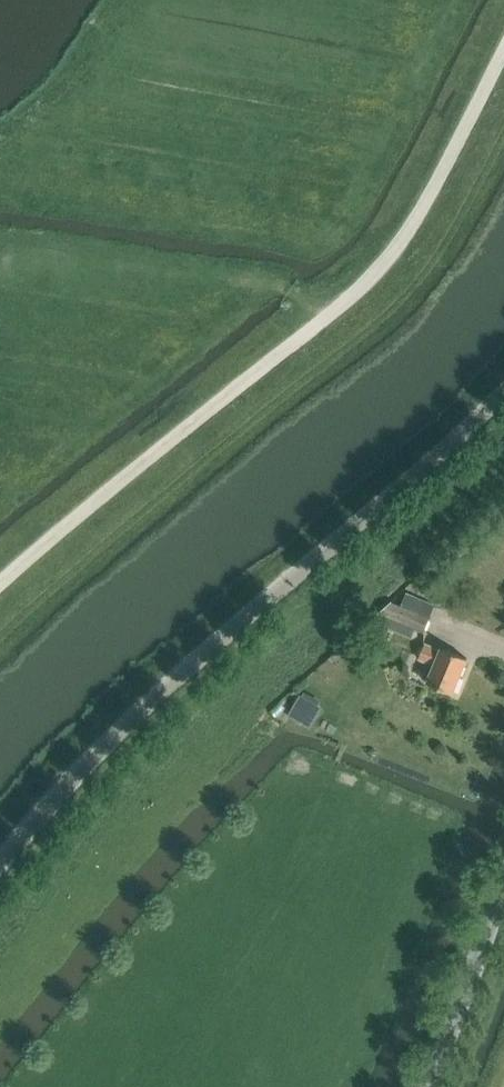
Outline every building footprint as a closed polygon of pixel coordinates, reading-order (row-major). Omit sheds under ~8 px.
[(425,631),(430,619),(390,603),(379,613),(425,631)] [(469,659),(443,649),(442,651),(427,645),(421,659),(436,665),(429,683),(454,694),(469,659)] [(291,717),(308,727),(320,705),(303,696),(291,717)]
